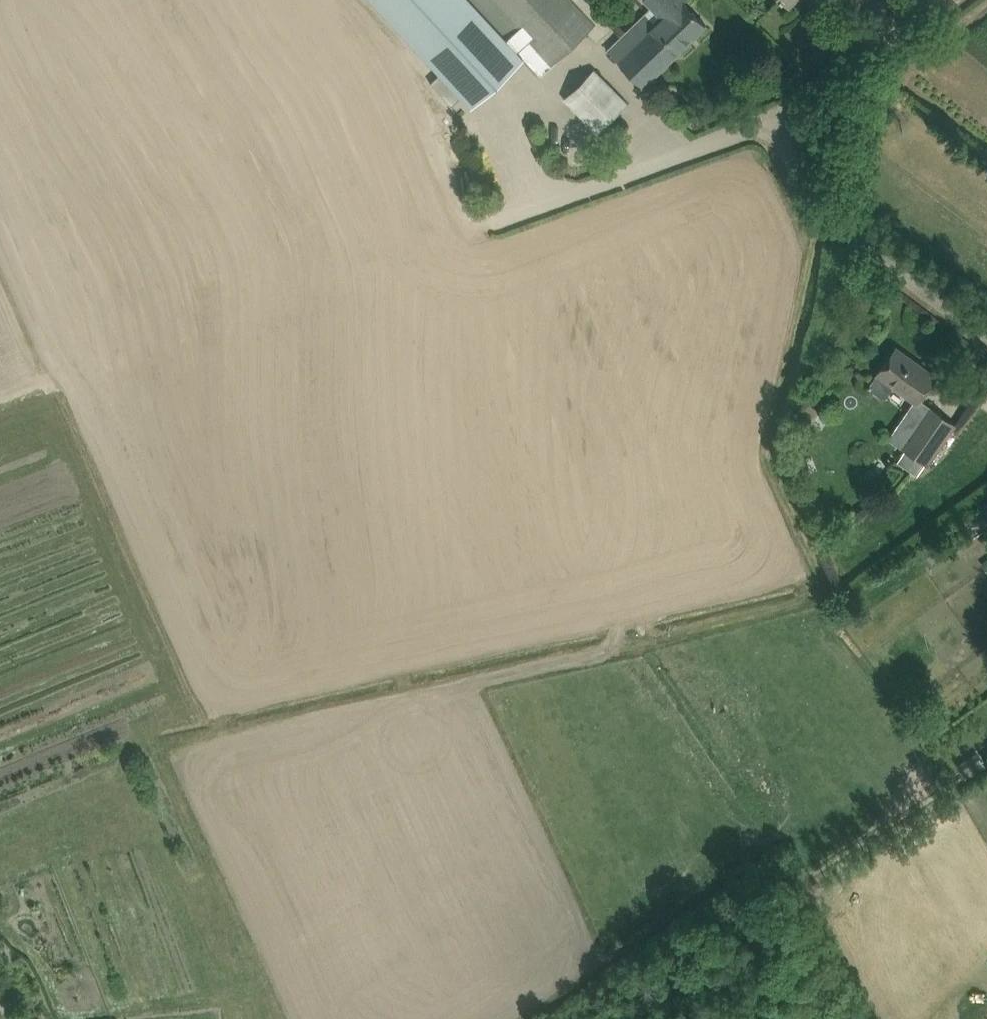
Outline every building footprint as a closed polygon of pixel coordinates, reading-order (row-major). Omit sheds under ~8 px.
[(524,58),(470,0),(372,0),(441,74),(430,84),(450,106),(460,96),(471,108),(497,83),(524,58)] [(524,58),(539,73),(550,63),(587,29),(598,41),(619,21),(600,0),(470,0),(524,58)] [(608,50),(629,72),(643,86),(706,25),(692,10),(683,0),(644,0),(651,8),(633,26),(608,50)] [(627,102),(613,88),(595,69),(557,106),(574,124),(588,139),(596,131),(597,132),(627,102)] [(917,403),(925,392),(936,376),(897,347),(885,363),(877,374),(870,383),(886,396),(894,386),(917,403)] [(918,474),(926,462),(928,464),(955,425),(929,406),(902,446),(911,452),(903,463),(918,474)]
